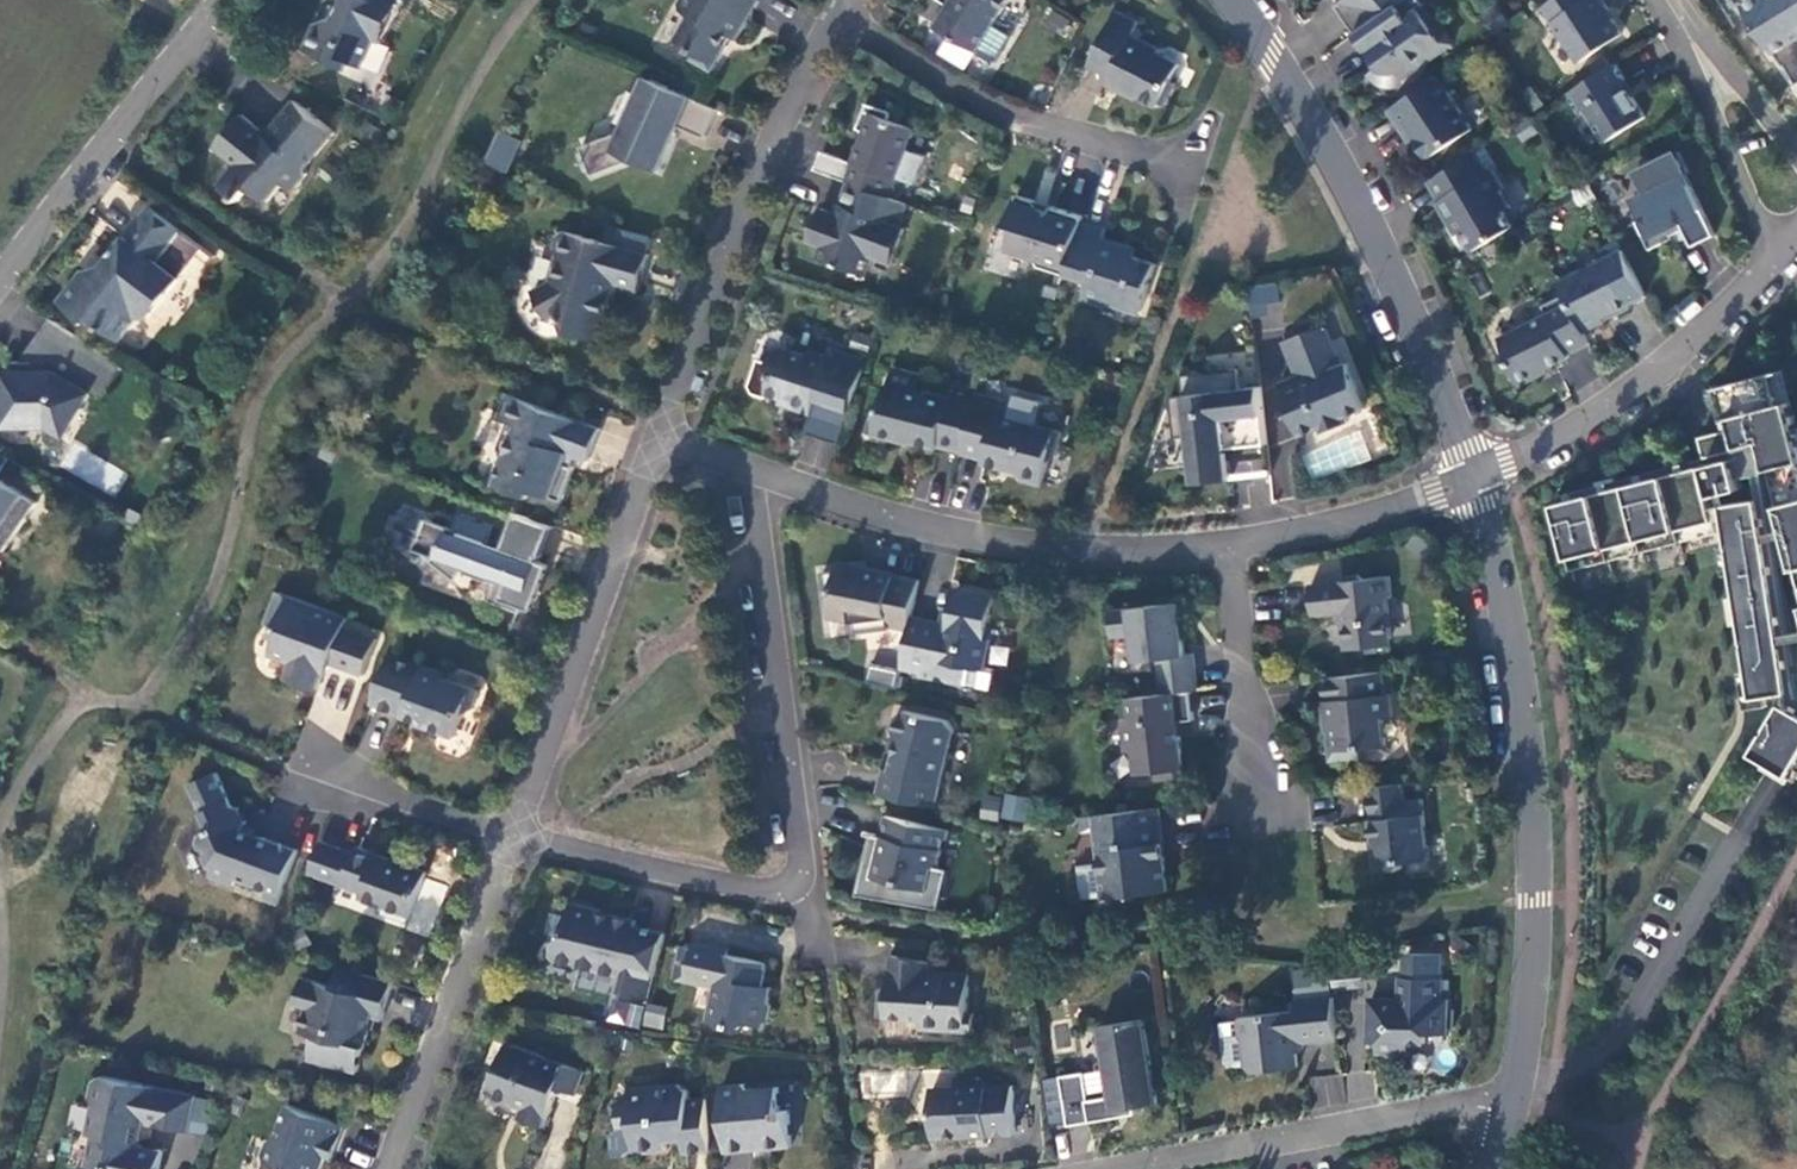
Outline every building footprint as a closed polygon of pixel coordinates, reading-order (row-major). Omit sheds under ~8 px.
[(336,20),(332,17),(318,23),(306,49),(336,62),(339,56),(340,56),(357,64),(366,60),(376,38),(383,41),(409,1),(406,0),(344,0),(336,20)] [(759,0),(682,0),(681,3),(682,9),(691,15),(677,40),(697,52),(694,58),(714,70),(728,46),(724,44),(729,35),(737,39),(760,0),(759,0)] [(951,6),(950,7),(938,26),(973,48),(986,28),(994,26),(1010,0),(941,0),(951,6)] [(1337,7),(1357,35),(1390,11),(1383,0),(1348,0),(1337,7)] [(1436,18),(1431,22),(1422,8),(1425,6),(1421,0),(1406,0),(1390,11),(1357,35),(1368,51),(1370,51),(1372,51),(1374,52),(1375,53),(1377,53),(1378,55),(1379,56),(1380,59),(1380,60),(1381,61),(1380,64),(1380,67),(1379,69),(1377,71),(1374,72),(1377,75),(1380,78),(1383,80),(1386,81),(1389,82),(1393,82),(1396,82),(1400,81),(1403,80),(1412,74),(1414,64),(1426,62),(1427,63),(1454,44),(1436,18)] [(1544,8),(1581,63),(1623,35),(1608,12),(1610,10),(1603,0),(1556,0),(1544,8)] [(1746,9),(1759,31),(1787,69),(1788,69),(1796,83),(1796,0),(1760,0),(1746,9)] [(1054,9),(1044,20),(1063,39),(1074,28),(1054,9)] [(1139,22),(1117,11),(1088,67),(1110,78),(1108,81),(1119,87),(1121,91),(1136,99),(1139,97),(1158,107),(1161,103),(1166,106),(1177,84),(1172,81),(1171,81),(1180,64),(1158,54),(1160,49),(1132,35),(1139,22)] [(994,26),(986,28),(973,48),(979,51),(994,26)] [(1628,82),(1616,64),(1568,95),(1581,115),(1588,112),(1608,143),(1648,117),(1626,84),(1628,82)] [(705,138),(718,109),(646,77),(621,132),(582,147),(585,156),(582,157),(586,168),(590,167),(593,176),(634,160),(659,171),(679,126),(705,138)] [(1474,130),(1440,78),(1391,111),(1405,133),(1410,130),(1430,159),(1474,130)] [(284,182),(293,190),(307,174),(306,167),(335,132),(296,100),(271,130),(264,131),(242,114),(216,146),(237,163),(220,184),(240,200),(251,187),(268,201),(284,182)] [(916,129),(868,103),(859,129),(865,131),(854,163),(823,151),(816,169),(847,181),(849,182),(891,198),(893,193),(898,178),(897,177),(916,129)] [(505,174),(520,141),(496,130),(481,163),(505,174)] [(1477,153),(1430,183),(1442,202),(1439,204),(1451,222),(1456,219),(1476,251),(1517,227),(1507,212),(1514,208),(1503,191),(1507,189),(1495,170),(1490,173),(1477,153)] [(1680,153),(1636,174),(1646,193),(1636,198),(1646,218),(1637,223),(1651,251),(1675,239),(1674,236),(1685,231),(1694,248),(1717,236),(1686,174),(1690,172),(1680,153)] [(503,175),(484,167),(478,181),(497,190),(503,175)] [(908,204),(891,198),(849,182),(841,204),(840,204),(836,214),(821,208),(809,240),(824,246),(819,258),(853,270),(859,253),(870,248),(874,256),(892,263),(905,229),(899,226),(900,224),(908,204)] [(1041,266),(1066,274),(1083,222),(1084,217),(1055,207),(1054,207),(1053,207),(1052,207),(1052,208),(1051,209),(1051,210),(1051,211),(1051,212),(1039,208),(1035,201),(1018,195),(1009,224),(1016,227),(1009,250),(1037,259),(1041,266)] [(100,280),(86,270),(62,302),(92,321),(94,318),(121,340),(139,318),(151,316),(205,247),(151,205),(107,262),(111,265),(100,280)] [(1106,229),(1083,222),(1066,274),(1088,282),(1083,299),(1098,304),(1105,300),(1142,311),(1156,264),(1121,253),(1124,244),(1104,238),(1106,229)] [(620,284),(640,289),(649,254),(565,231),(558,235),(554,248),(560,258),(558,260),(552,281),(534,291),(551,321),(561,315),(571,332),(604,342),(616,299),(605,296),(609,281),(620,284)] [(870,248),(859,253),(853,270),(867,275),(874,256),(870,248)] [(1609,259),(1561,282),(1567,296),(1586,332),(1607,322),(1605,318),(1615,314),(1616,317),(1634,309),(1609,259)] [(609,281),(605,296),(616,299),(620,284),(609,281)] [(1251,282),(1248,314),(1276,317),(1279,285),(1251,282)] [(1567,296),(1545,306),(1549,316),(1502,339),(1511,357),(1509,362),(1521,386),(1541,376),(1540,373),(1572,357),(1570,355),(1592,344),(1586,332),(1567,296)] [(112,356),(62,325),(55,319),(35,347),(41,351),(34,361),(14,361),(14,372),(7,372),(8,399),(14,399),(14,420),(42,420),(68,435),(74,424),(75,424),(86,407),(93,393),(112,356)] [(1312,331),(1283,342),(1297,377),(1279,384),(1288,407),(1293,405),(1296,412),(1293,419),(1300,436),(1322,428),(1324,433),(1348,423),(1346,418),(1367,409),(1348,363),(1343,366),(1332,341),(1327,328),(1312,331)] [(851,411),(868,360),(832,348),(830,357),(814,351),(806,355),(783,348),(775,351),(772,363),(759,359),(751,386),(755,393),(768,398),(770,393),(791,400),(789,406),(813,414),(817,400),(851,411)] [(124,363),(112,356),(93,393),(102,400),(124,363)] [(1183,396),(1170,397),(1175,438),(1189,436),(1194,484),(1232,480),(1228,448),(1268,444),(1261,387),(1241,389),(1240,389),(1238,369),(1181,376),(1183,396)] [(1793,402),(1785,371),(1776,373),(1784,404),(1793,402)] [(1767,440),(1796,557),(1796,416),(1793,402),(1784,404),(1776,373),(1720,387),(1729,421),(1736,418),(1744,449),(1761,444),(1760,442),(1767,440)] [(938,446),(962,452),(977,392),(953,386),(950,398),(927,391),(922,394),(887,385),(879,415),(872,419),(869,433),(893,439),(900,435),(914,439),(913,442),(938,448),(938,446)] [(1003,399),(977,392),(962,452),(961,454),(985,460),(985,463),(1016,472),(1020,479),(1043,485),(1049,461),(1057,456),(1064,432),(1036,425),(1037,423),(1033,416),(1001,408),(1003,399)] [(506,456),(496,485),(530,498),(532,490),(563,501),(575,468),(566,463),(570,453),(589,460),(601,428),(506,393),(498,417),(510,421),(500,447),(504,456),(506,456)] [(801,436),(798,465),(830,469),(833,440),(801,436)] [(1272,499),(1292,498),(1288,443),(1269,444),(1272,499)] [(77,444),(64,468),(115,498),(129,474),(77,444)] [(11,459),(0,452),(0,474),(11,459)] [(1736,494),(1733,481),(1730,463),(1713,466),(1718,497),(1736,494)] [(1759,698),(1796,692),(1796,688),(1766,498),(1730,504),(1730,505),(1712,508),(1706,467),(1558,492),(1569,558),(1716,534),(1714,522),(1730,520),(1759,698)] [(38,502),(0,477),(0,547),(5,550),(38,502)] [(1736,494),(1748,492),(1746,479),(1733,481),(1736,494)] [(521,614),(523,606),(534,610),(551,565),(540,561),(553,526),(518,513),(504,547),(488,541),(493,525),(462,514),(456,529),(426,518),(426,520),(425,519),(414,548),(415,548),(415,549),(435,557),(432,560),(457,580),(465,570),(468,571),(468,572),(495,580),(496,579),(499,580),(490,601),(520,612),(520,613),(521,614)] [(892,629),(891,626),(910,630),(913,617),(920,580),(880,572),(880,576),(869,577),(867,567),(824,572),(829,617),(853,622),(855,634),(892,629)] [(1390,577),(1310,585),(1314,616),(1338,614),(1339,624),(1344,624),(1346,642),(1354,649),(1386,645),(1392,637),(1388,602),(1388,601),(1392,596),(1390,577)] [(913,617),(910,630),(902,668),(920,671),(920,675),(964,684),(968,667),(985,670),(992,640),(987,638),(996,596),(958,588),(952,616),(941,622),(913,617)] [(325,660),(365,675),(378,639),(345,627),(348,618),(279,592),(267,624),(278,628),(275,635),(278,636),(271,654),(293,662),(288,678),(318,689),(325,669),(322,668),(325,660)] [(1159,659),(1163,694),(1192,690),(1198,690),(1194,653),(1186,654),(1180,602),(1109,610),(1112,637),(1133,634),(1136,661),(1156,659),(1159,659)] [(424,664),(424,666),(391,654),(373,703),(404,715),(407,714),(408,713),(420,717),(418,723),(456,737),(465,713),(474,708),(481,691),(450,680),(446,672),(424,664)] [(1385,672),(1325,678),(1328,701),(1323,701),(1326,723),(1332,722),(1332,731),(1329,732),(1332,760),(1361,757),(1360,748),(1387,745),(1384,717),(1395,716),(1392,693),(1387,694),(1387,693),(1385,672)] [(1192,690),(1163,694),(1129,697),(1132,719),(1124,720),(1128,751),(1135,750),(1138,774),(1157,772),(1159,779),(1186,776),(1180,722),(1179,722),(1195,720),(1192,691),(1192,690)] [(1790,702),(1760,752),(1796,774),(1796,707),(1790,702)] [(884,769),(878,793),(936,807),(954,730),(948,720),(906,710),(897,716),(893,731),(899,740),(892,770),(884,769)] [(241,807),(233,805),(217,772),(191,784),(204,812),(202,813),(200,821),(205,832),(203,833),(200,842),(210,862),(213,863),(212,876),(236,884),(238,878),(269,889),(283,894),(299,850),(244,830),(247,822),(241,807)] [(1403,783),(1370,787),(1374,820),(1371,820),(1376,871),(1404,868),(1403,862),(1430,859),(1423,799),(1405,801),(1403,783)] [(1004,793),(1000,817),(1025,822),(1030,798),(1004,793)] [(982,795),(980,818),(996,819),(998,796),(982,795)] [(1164,842),(1160,808),(1095,815),(1105,898),(1169,890),(1166,856),(1159,857),(1158,843),(1164,842)] [(883,849),(878,848),(871,876),(928,890),(934,867),(939,868),(943,850),(940,850),(945,830),(886,816),(881,837),(886,838),(883,849)] [(356,854),(322,841),(311,872),(364,892),(362,897),(383,905),(382,910),(410,921),(427,872),(359,847),(356,854)] [(279,905),(283,894),(269,889),(265,900),(279,905)] [(645,996),(650,975),(656,976),(667,933),(636,925),(637,921),(615,915),(613,920),(600,916),(601,910),(573,903),(565,937),(557,941),(554,956),(558,963),(578,967),(585,963),(586,959),(597,962),(596,968),(625,975),(622,991),(645,996)] [(682,946),(675,978),(717,986),(710,1020),(741,1027),(743,1021),(764,1026),(765,1021),(770,1018),(773,1007),(770,1002),(770,997),(760,995),(768,963),(729,954),(730,950),(695,942),(694,948),(682,946)] [(923,1019),(922,1029),(974,1031),(975,1013),(968,1013),(971,973),(946,972),(946,975),(930,974),(931,962),(891,955),(889,988),(882,988),(880,1016),(923,1019)] [(359,972),(344,968),(339,987),(354,991),(359,972)] [(304,978),(298,1002),(309,1005),(302,1031),(317,1035),(310,1058),(359,1071),(373,1016),(384,1019),(394,981),(359,972),(354,991),(339,987),(304,978)] [(645,996),(651,998),(656,976),(650,975),(645,996)] [(1399,1002),(1370,1002),(1369,1041),(1380,1041),(1380,1052),(1410,1053),(1410,1042),(1427,1043),(1428,1032),(1450,1033),(1450,999),(1444,999),(1443,999),(1444,978),(1405,977),(1404,998),(1399,1002)] [(1339,1038),(1334,997),(1296,1000),(1298,1010),(1242,1016),(1239,1021),(1240,1037),(1245,1040),(1248,1067),(1254,1071),(1300,1066),(1297,1048),(1303,1042),(1339,1038)] [(645,1004),(642,1026),(662,1030),(666,1007),(645,1004)] [(1118,1110),(1159,1103),(1144,1018),(1101,1026),(1101,1027),(1102,1027),(1114,1095),(1090,1099),(1085,1072),(1061,1076),(1070,1125),(1119,1117),(1118,1110)] [(586,1065),(509,1042),(490,1093),(525,1106),(520,1118),(544,1127),(558,1088),(576,1095),(586,1065)] [(138,1145),(144,1122),(191,1131),(197,1096),(102,1076),(94,1081),(91,1098),(95,1105),(90,1133),(95,1135),(89,1164),(104,1167),(111,1168),(160,1168),(164,1150),(138,1145)] [(933,1089),(935,1137),(1016,1133),(1014,1085),(989,1086),(979,1077),(957,1078),(958,1088),(933,1089)] [(685,1153),(711,1151),(706,1099),(690,1100),(689,1091),(678,1084),(632,1088),(621,1101),(623,1125),(636,1153),(668,1150),(667,1141),(684,1139),(685,1153)] [(752,1089),(745,1084),(723,1086),(729,1151),(756,1148),(756,1142),(764,1140),(772,1147),(794,1145),(791,1109),(782,1110),(779,1087),(752,1089)] [(314,1167),(319,1168),(323,1168),(327,1156),(333,1158),(345,1125),(289,1104),(277,1137),(269,1141),(265,1154),(268,1161),(265,1168),(313,1168),(314,1167)] [(614,1155),(636,1153),(623,1125),(612,1135),(614,1155)]
